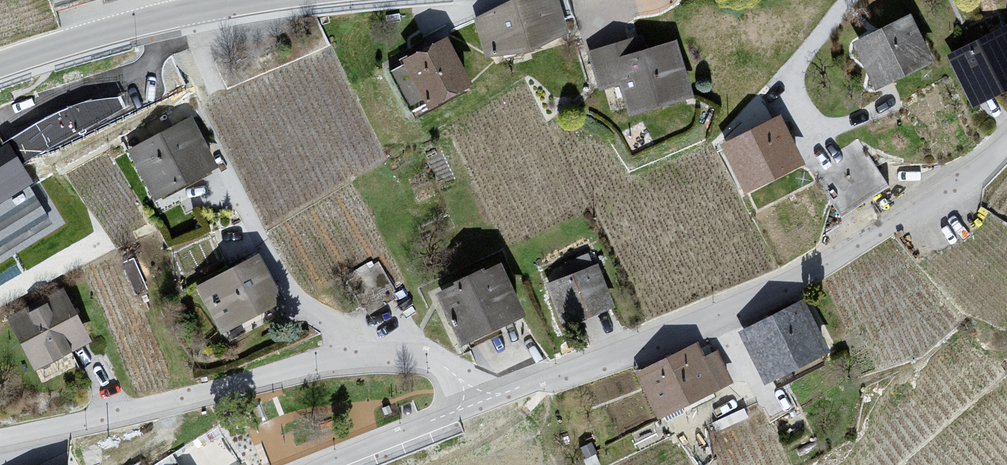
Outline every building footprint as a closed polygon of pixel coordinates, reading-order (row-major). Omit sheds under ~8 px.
[(472,16),(483,54),(526,45),(567,29),(559,0),(504,0),(472,16)] [(909,10),(852,38),(872,86),(933,57),(909,10)] [(946,52),(971,105),(1006,86),(1006,24),(1006,22),(946,52)] [(446,32),(401,55),(403,62),(389,70),(409,108),(423,99),(426,103),(470,79),(446,32)] [(693,94),(676,37),(645,44),(642,33),(588,50),(599,90),(618,83),(628,114),(693,94)] [(779,111),(718,141),(743,189),(804,161),(779,111)] [(191,114),(127,149),(152,197),(216,164),(191,114)] [(839,214),(889,185),(859,139),(811,170),(839,214)] [(7,143),(0,148),(0,254),(52,223),(29,186),(33,183),(7,143)] [(258,250),(194,284),(220,332),(282,296),(258,250)] [(567,271),(545,282),(560,324),(613,303),(597,261),(592,263),(588,251),(564,261),(567,271)] [(450,278),(433,287),(457,338),(523,308),(498,256),(481,263),(480,260),(449,275),(450,278)] [(369,266),(367,263),(348,274),(365,305),(393,287),(379,261),(369,266)] [(63,285),(5,317),(33,370),(91,338),(63,285)] [(804,297),(738,329),(762,381),(828,348),(804,297)] [(635,370),(656,414),(731,379),(716,349),(703,353),(697,339),(635,370)] [(295,458),(286,420),(260,426),(269,464),(295,458)]
